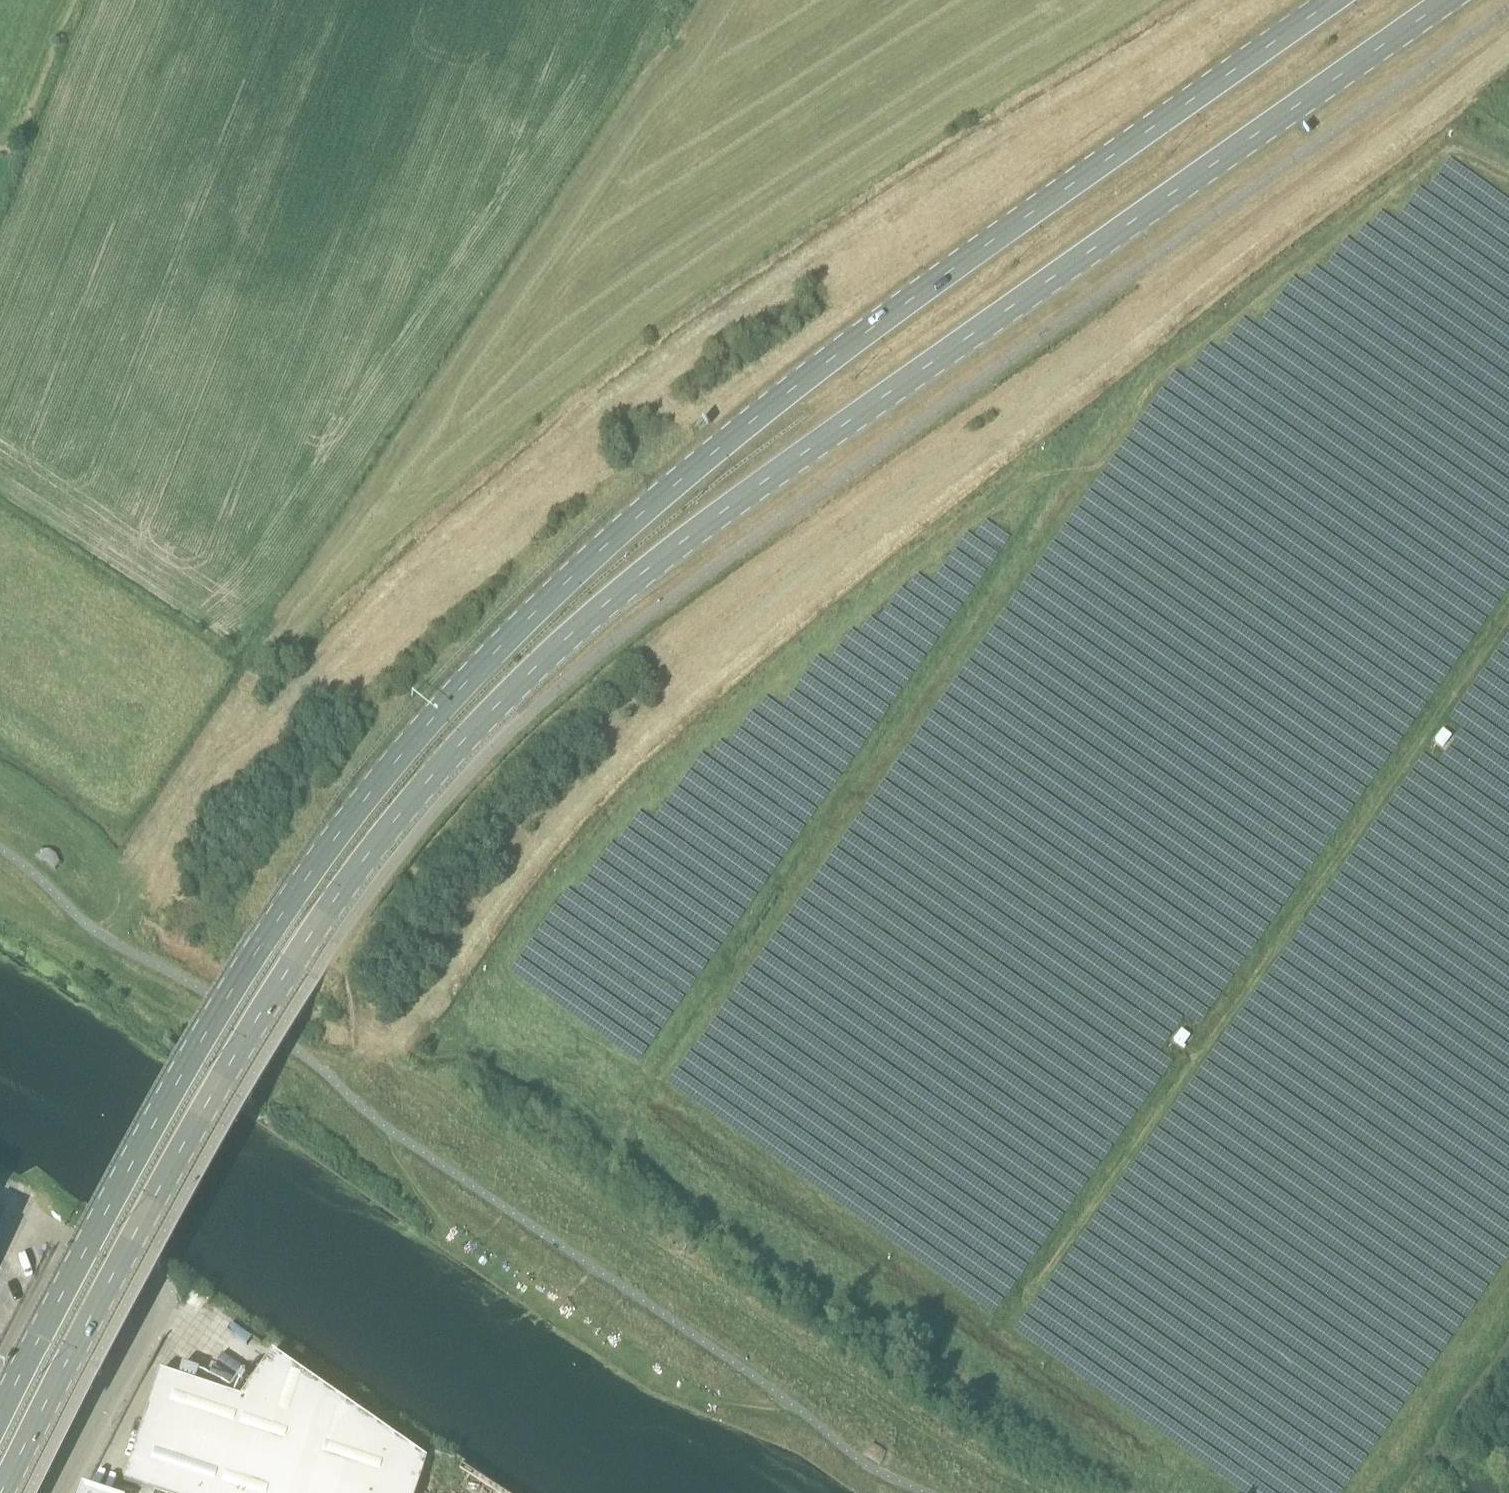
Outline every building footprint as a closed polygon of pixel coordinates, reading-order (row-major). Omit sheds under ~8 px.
[(1443,730),(1436,740),(1444,747),(1451,737),(1443,730)] [(1174,1041),(1183,1047),(1190,1037),(1182,1030),(1174,1041)] [(426,1460),(271,1353),(239,1400),(159,1373),(123,1484),(151,1492),(415,1492),(426,1460)]
